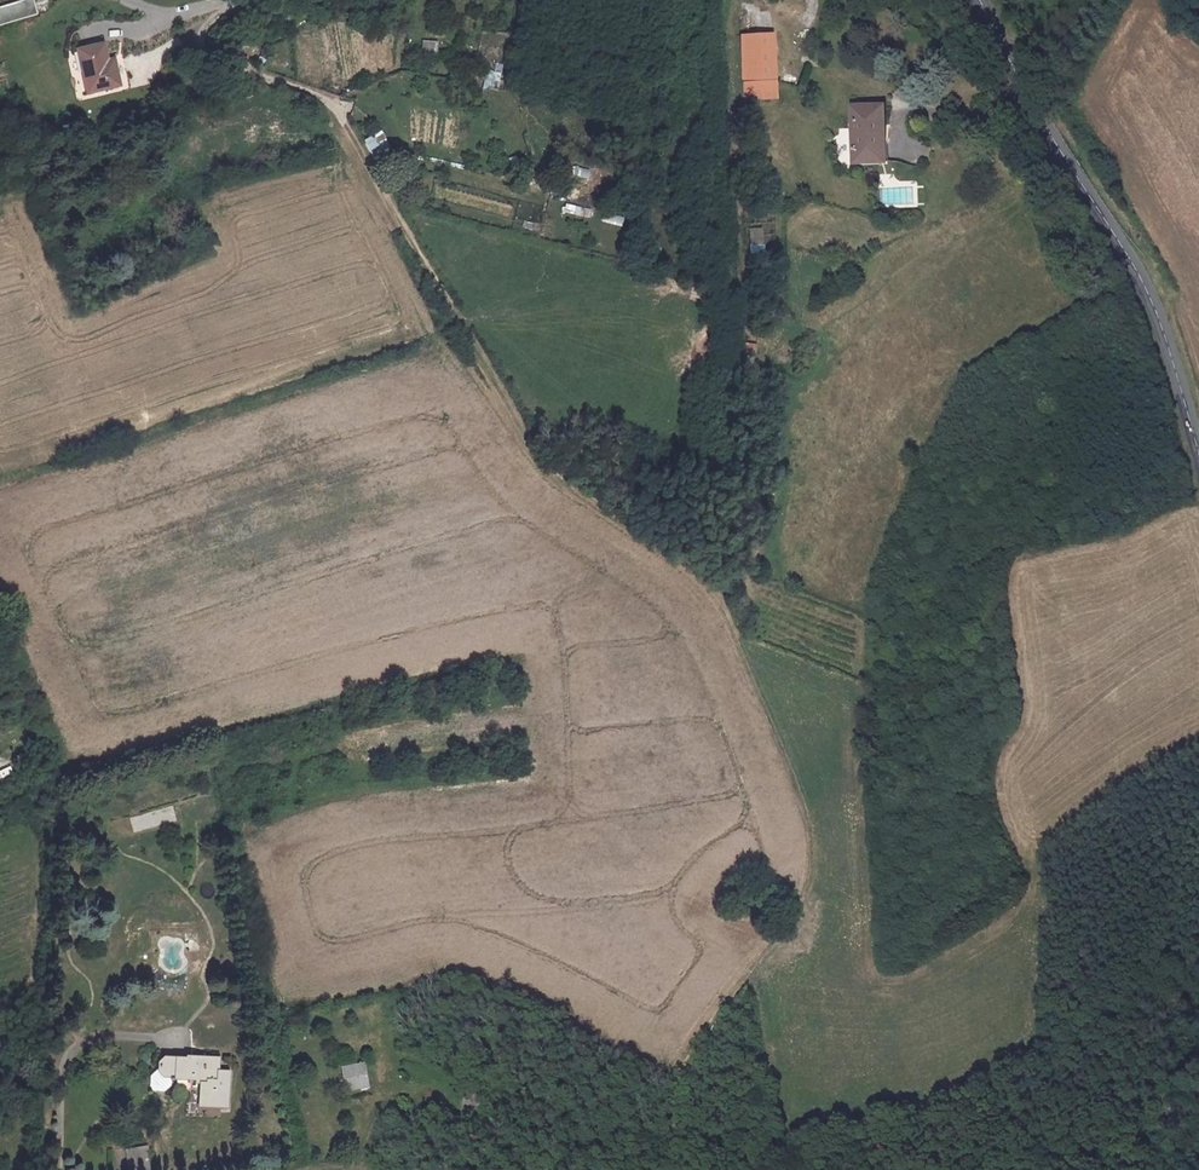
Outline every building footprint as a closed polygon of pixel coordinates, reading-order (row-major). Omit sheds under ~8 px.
[(39,15),(34,0),(27,0),(0,8),(0,27),(39,15)] [(740,36),(743,102),(776,100),(773,35),(740,36)] [(421,39),(419,51),(433,54),(435,42),(421,39)] [(103,43),(77,49),(87,93),(120,85),(115,64),(106,66),(105,61),(108,61),(103,43)] [(851,107),(852,161),(884,161),(883,106),(851,107)] [(382,134),(368,142),(375,155),(390,146),(382,134)] [(598,221),(618,225),(620,217),(600,213),(598,221)] [(747,228),(749,253),(761,252),(759,227),(747,228)] [(754,352),(755,344),(743,342),(742,351),(754,352)] [(163,1061),(162,1073),(201,1075),(201,1107),(229,1107),(230,1072),(218,1072),(218,1058),(188,1057),(188,1059),(166,1059),(163,1061)] [(364,1063),(343,1067),(346,1090),(368,1087),(364,1063)] [(128,1169),(150,1169),(147,1145),(125,1147),(128,1169)]
